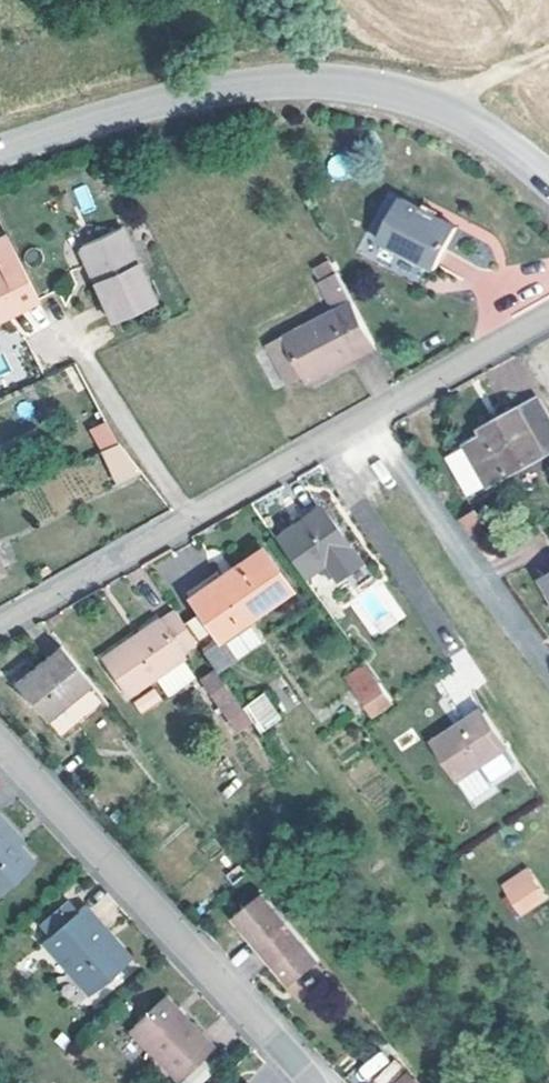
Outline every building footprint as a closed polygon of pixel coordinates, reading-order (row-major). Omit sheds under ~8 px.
[(86,184),(72,188),(81,214),(95,209),(86,184)] [(459,231),(403,201),(382,240),(438,270),(459,231)] [(113,225),(75,247),(113,317),(152,295),(113,225)] [(39,306),(8,244),(0,248),(0,256),(4,264),(0,265),(0,324),(39,306)] [(376,346),(337,276),(324,283),(337,306),(270,344),(291,381),(307,372),(312,381),(376,346)] [(95,421),(103,417),(92,395),(83,400),(95,421)] [(491,487),(548,457),(548,426),(537,402),(489,427),(492,432),(466,447),(491,487)] [(106,421),(89,429),(100,450),(117,442),(106,421)] [(472,497),(491,487),(466,447),(462,442),(445,453),(472,497)] [(121,480),(138,471),(119,446),(106,451),(121,480)] [(343,563),(347,570),(362,559),(324,506),(308,518),(305,515),(277,536),(305,575),(325,560),(333,570),(343,563)] [(484,553),(500,544),(477,511),(461,521),(484,553)] [(217,614),(196,630),(201,636),(224,665),(266,630),(257,616),(296,591),(269,550),(201,594),(211,606),(217,614)] [(343,563),(333,570),(338,577),(347,570),(343,563)] [(191,623),(196,630),(217,614),(211,606),(191,623)] [(189,645),(201,636),(196,630),(191,623),(181,610),(169,620),(164,613),(117,651),(145,685),(167,669),(193,650),(189,645)] [(64,738),(108,702),(65,649),(20,685),(64,738)] [(193,650),(167,669),(181,689),(207,670),(193,650)] [(132,694),(145,685),(117,651),(106,659),(132,694)] [(227,704),(239,698),(227,671),(209,679),(227,704)] [(375,713),(395,699),(382,682),(363,695),(375,713)] [(138,713),(162,703),(156,688),(132,699),(138,713)] [(464,723),(467,728),(488,714),(485,710),(464,723)] [(464,785),(484,770),(513,752),(488,714),(467,728),(439,747),(464,785)] [(513,752),(484,770),(493,783),(500,785),(520,771),(521,764),(513,752)] [(33,861),(10,835),(17,830),(0,810),(0,890),(33,861)] [(498,884),(520,917),(548,897),(527,865),(498,884)] [(295,983),(322,961),(266,893),(234,919),(249,936),(253,932),(295,983)] [(72,901),(61,910),(71,921),(82,911),(72,901)] [(90,993),(122,963),(91,929),(98,922),(86,907),(82,911),(71,921),(61,910),(42,929),(52,940),(46,945),(90,993)] [(91,929),(122,963),(130,956),(98,922),(91,929)] [(165,994),(129,1028),(181,1082),(182,1082),(218,1049),(165,994)] [(372,1082),(387,1082),(401,1073),(383,1049),(360,1067),(372,1082)] [(416,1075),(410,1068),(392,1082),(406,1082),(416,1075)] [(406,1082),(423,1082),(416,1075),(406,1082)]
